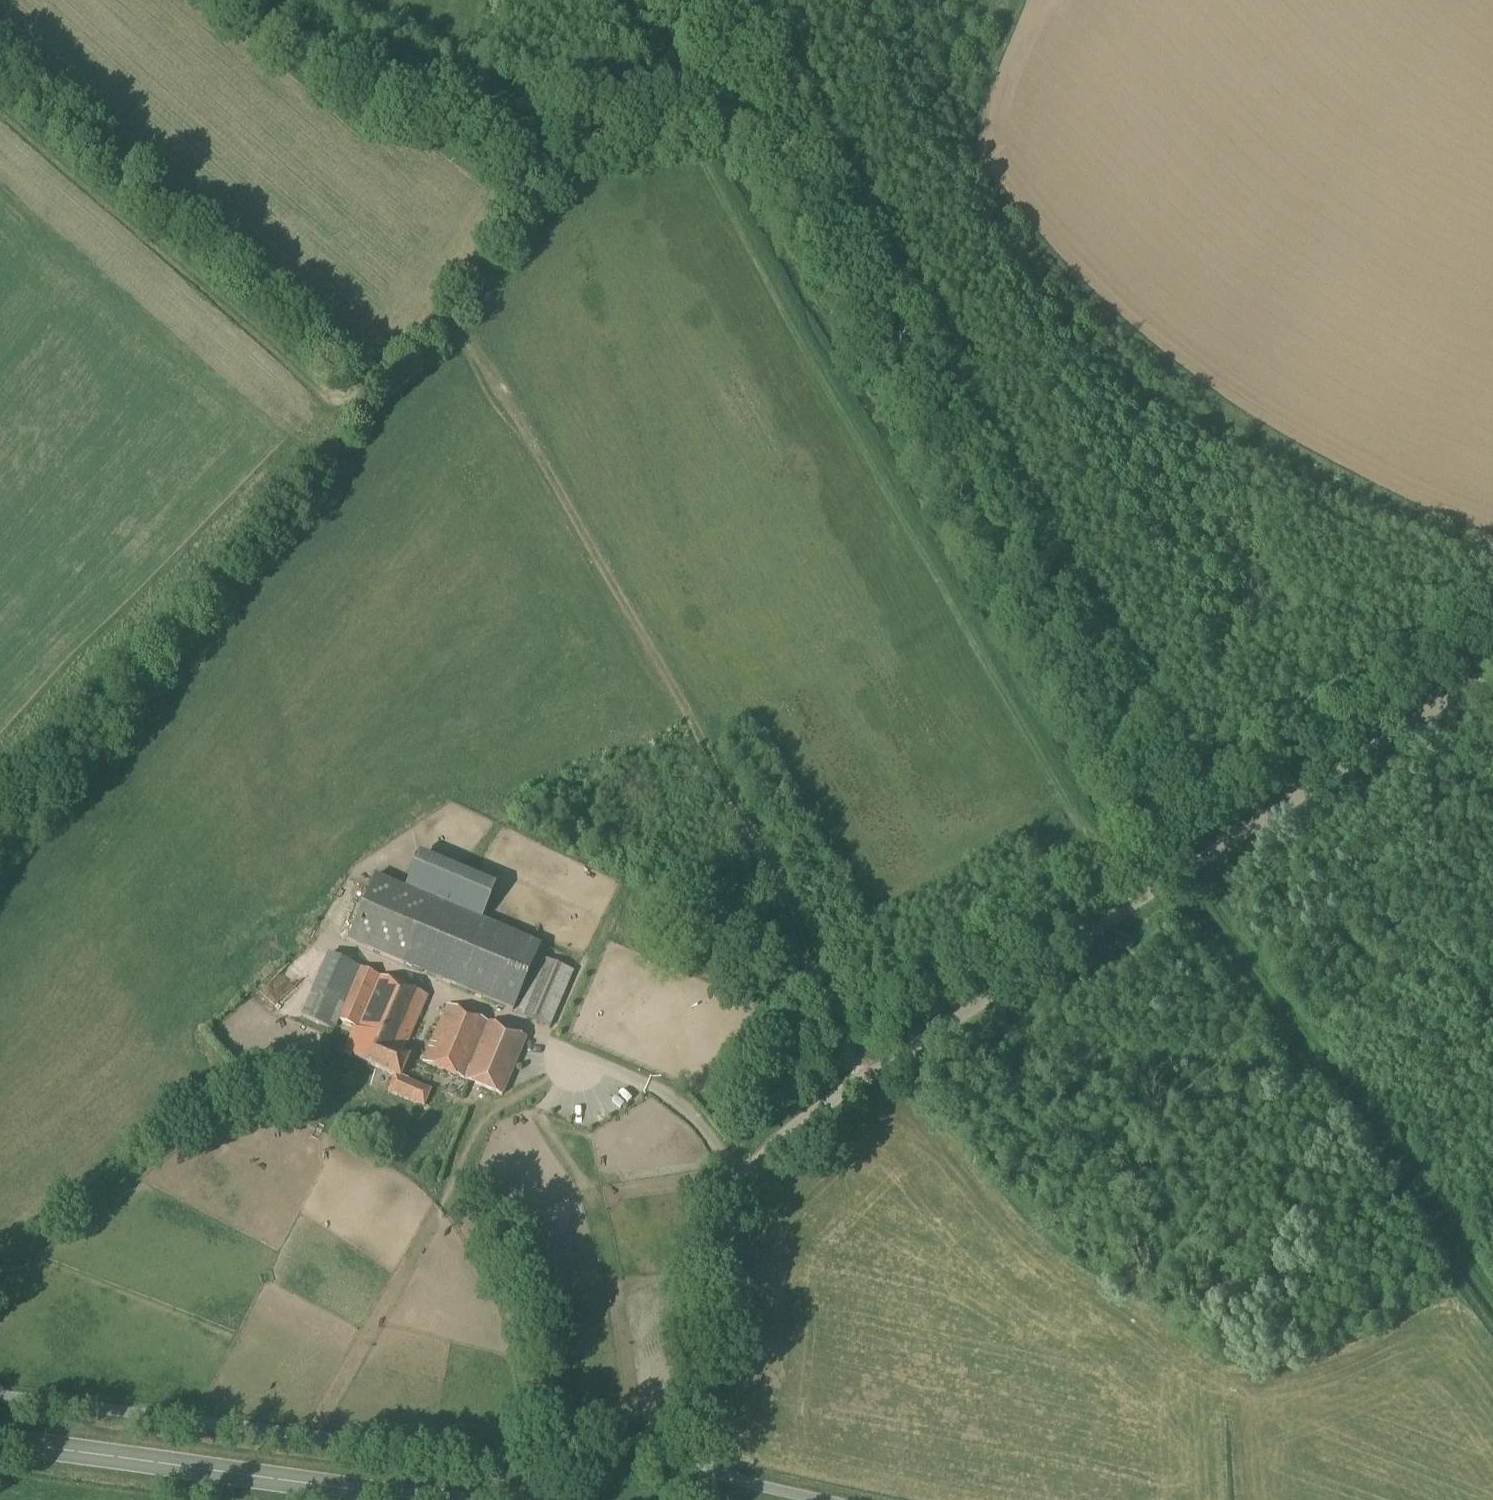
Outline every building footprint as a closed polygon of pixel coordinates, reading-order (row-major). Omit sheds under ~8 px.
[(404,889),(398,886),(375,876),(348,940),(404,965),(513,1011),(540,946),(480,920),(494,886),(419,854),(404,889)] [(403,1053),(427,997),(379,977),(328,954),(301,1019),(333,1033),(338,1022),(357,1029),(345,1057),(392,1077),(386,1092),(424,1108),(432,1090),(402,1077),(410,1056),(403,1053)] [(549,1029),(573,973),(541,959),(517,1015),(549,1029)] [(502,1096),(526,1039),(447,1006),(423,1063),(502,1096)] [(592,1096),(606,1090),(602,1081),(588,1087),(592,1096)]
